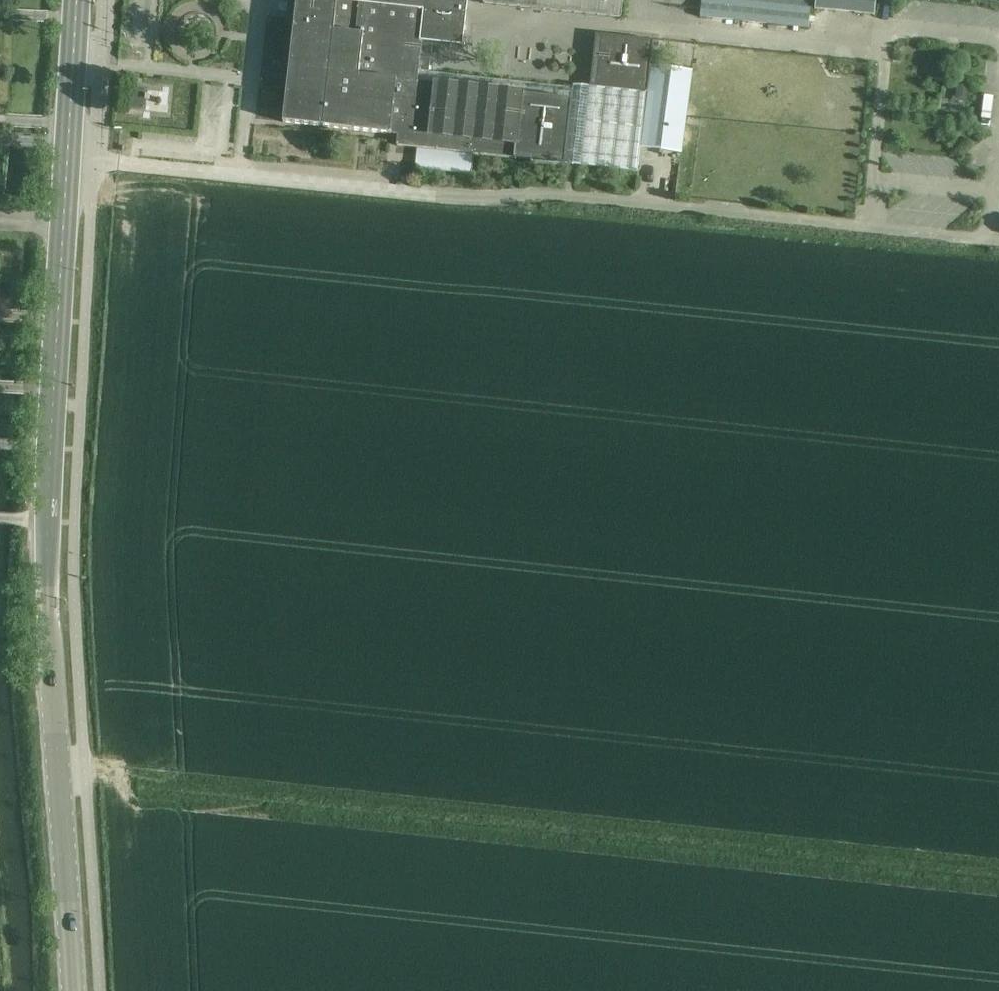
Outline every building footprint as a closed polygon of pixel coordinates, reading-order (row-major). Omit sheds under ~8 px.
[(416,148),(472,154),(495,156),(495,157),(514,159),(514,158),(618,170),(635,172),(644,93),(645,93),(651,41),(634,39),(595,34),(589,87),(571,85),(554,83),(554,86),(429,72),(430,59),(419,58),(420,41),(462,46),(467,0),(295,0),(282,123),(396,135),(395,146),(416,148)] [(482,2),(612,17),(614,0),(482,0),(482,2)] [(700,18),(808,28),(811,0),(702,0),(700,11),(700,18)] [(815,8),(875,14),(876,0),(816,0),(815,8)] [(652,66),(641,146),(680,152),(684,127),(685,117),(692,71),(652,66)] [(145,111),(145,110),(146,101),(148,101),(149,96),(147,95),(147,90),(147,88),(131,87),(129,110),(145,111)]
